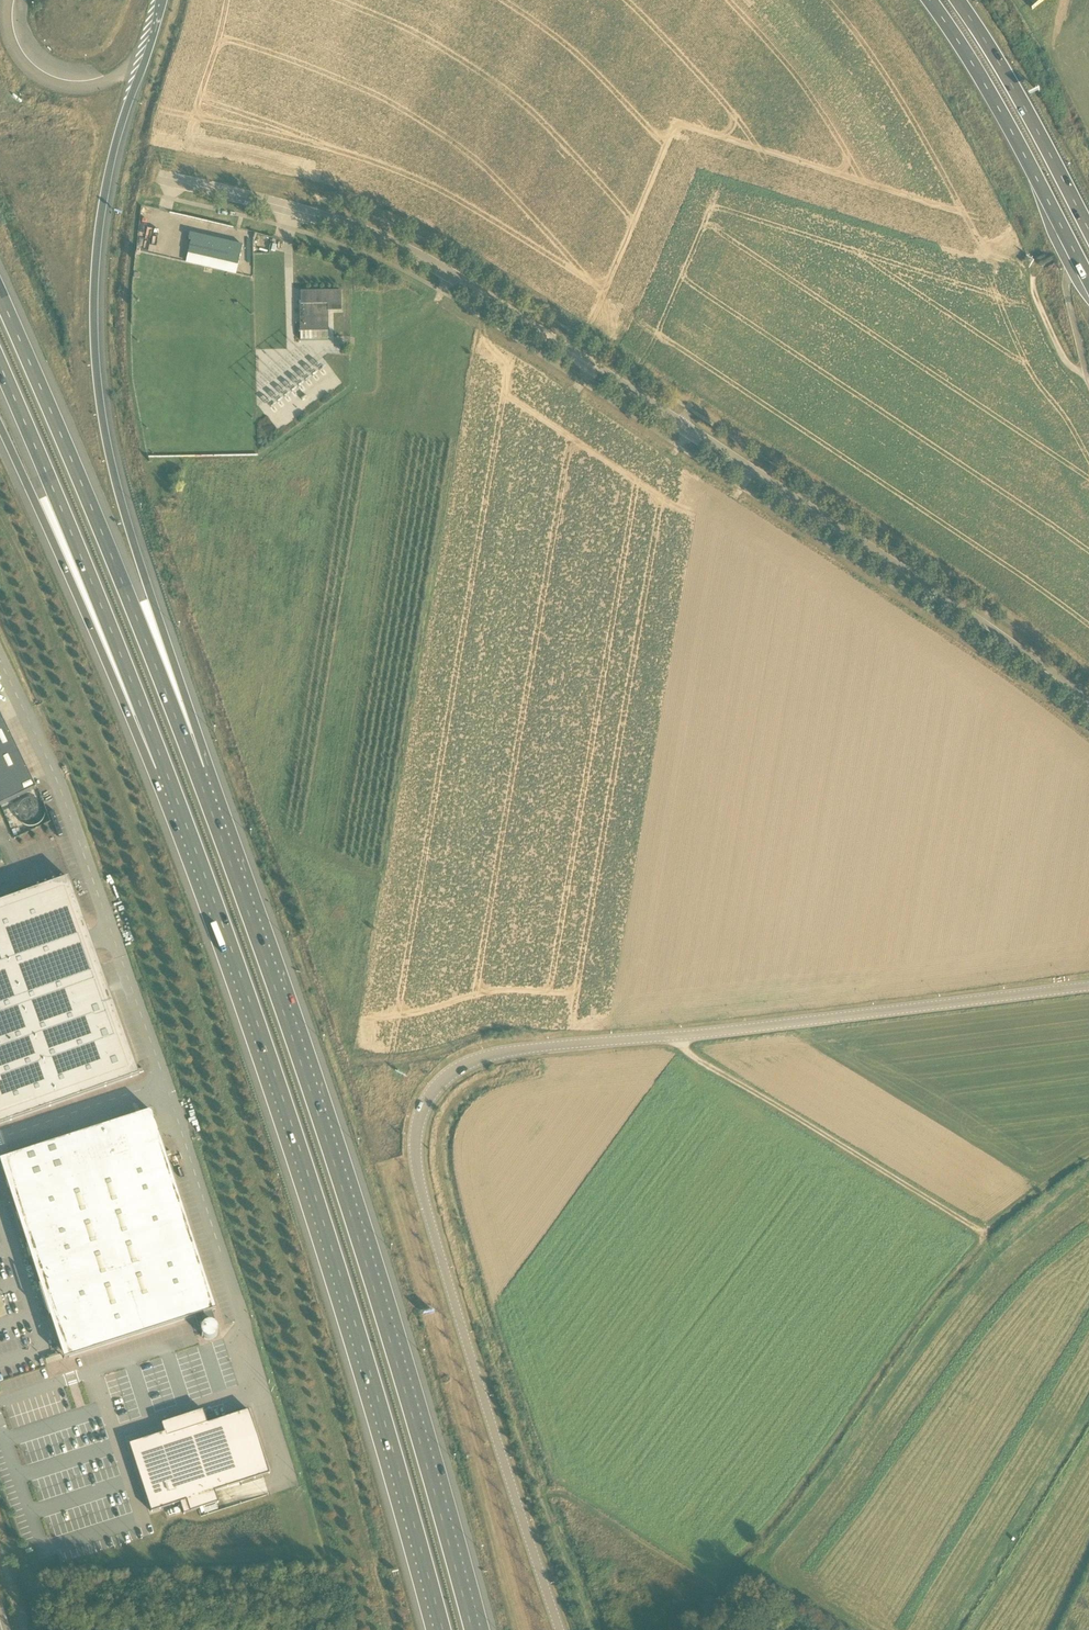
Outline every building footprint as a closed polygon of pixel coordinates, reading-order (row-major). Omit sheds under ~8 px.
[(191,241),(188,254),(238,265),(241,252),(191,241)] [(328,305),(328,312),(342,311),(341,291),(301,292),(301,305),(328,305)] [(300,305),(300,332),(328,332),(328,312),(328,305),(301,305),(300,305)] [(36,790),(0,716),(0,807),(36,790)] [(139,1075),(69,878),(0,903),(0,1125),(139,1075)] [(5,1159),(69,1358),(195,1317),(201,1334),(202,1334),(202,1335),(203,1337),(204,1338),(205,1338),(206,1339),(207,1339),(208,1340),(209,1340),(211,1340),(212,1339),(213,1339),(215,1338),(216,1337),(217,1336),(217,1335),(218,1334),(218,1333),(218,1332),(218,1330),(218,1329),(213,1311),(216,1310),(151,1111),(5,1159)] [(184,1502),(188,1514),(210,1506),(206,1495),(274,1473),(253,1410),(213,1423),(209,1409),(166,1423),(171,1437),(144,1445),(160,1495),(152,1498),(156,1511),(184,1502)]
